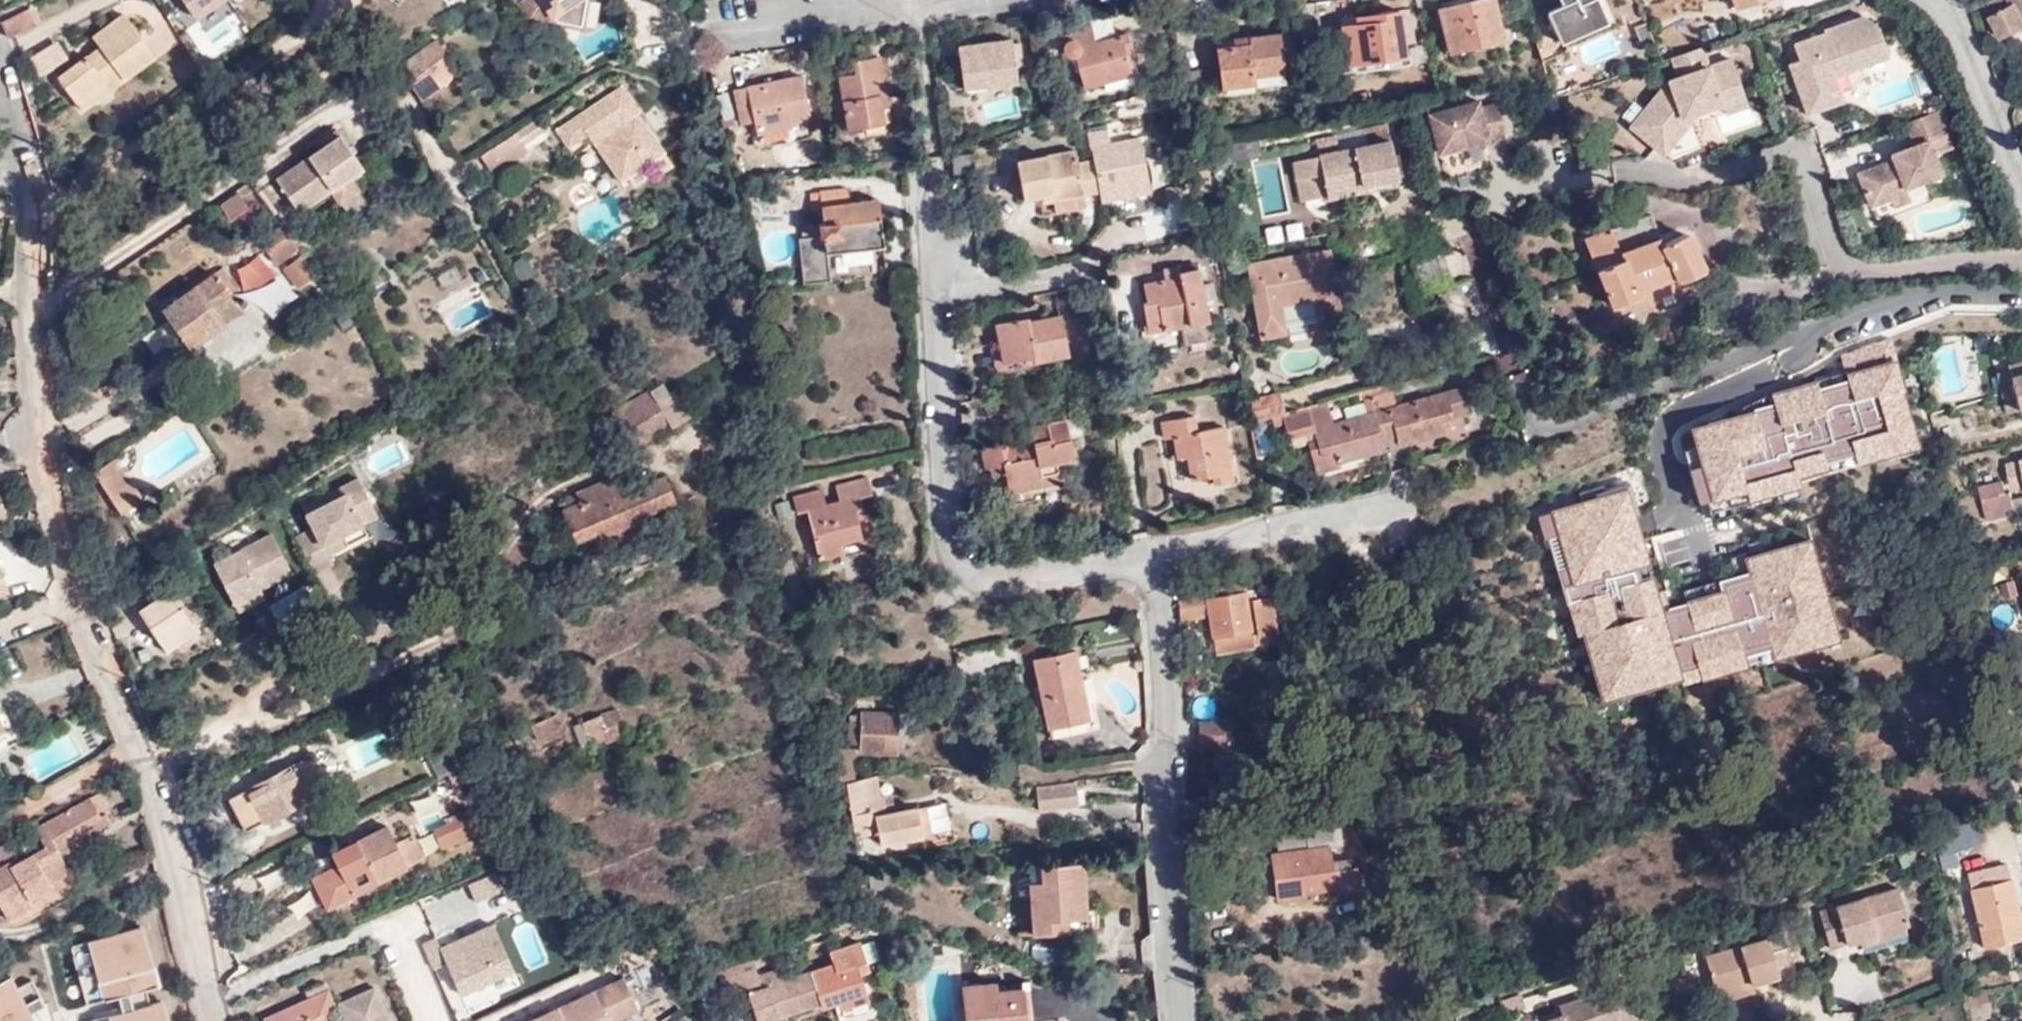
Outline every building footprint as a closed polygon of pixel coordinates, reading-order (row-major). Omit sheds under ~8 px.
[(193,14),(217,0),(184,0),(193,14)] [(576,0),(523,0),(533,14),(573,2),(576,0)] [(592,0),(576,0),(573,2),(533,14),(531,17),(586,29),(592,0)] [(1490,0),(1474,0),(1440,7),(1451,52),(1500,42),(1490,0)] [(1561,6),(1547,12),(1560,43),(1607,23),(1596,0),(1558,0),(1561,6)] [(1990,12),(1997,8),(1999,13),(1992,17),(1990,18),(2001,39),(2021,28),(2021,0),(1991,0),(1985,4),(1990,12)] [(31,7),(1,20),(7,36),(38,23),(31,7)] [(1997,8),(1990,12),(1992,17),(1999,13),(1997,8)] [(1406,54),(1399,10),(1354,16),(1355,23),(1342,25),(1347,63),(1406,54)] [(95,37),(102,46),(106,51),(92,61),(88,56),(59,76),(78,101),(104,81),(111,89),(156,57),(126,15),(95,37)] [(1805,114),(1827,106),(1817,81),(1859,64),(1886,54),(1875,25),(1860,15),(1820,31),(1821,35),(1790,47),(1796,62),(1786,65),(1805,114)] [(1135,56),(1130,36),(1094,45),(1091,32),(1062,41),(1065,53),(1074,61),(1079,60),(1087,88),(1133,77),(1128,58),(1135,56)] [(1282,77),(1277,32),(1213,38),(1217,84),(1282,77)] [(448,52),(438,37),(416,52),(427,68),(448,52)] [(1013,68),(1011,45),(1010,41),(956,47),(960,88),(1015,82),(1013,68)] [(1019,45),(1011,45),(1013,68),(1022,68),(1019,45)] [(106,51),(102,46),(88,56),(92,61),(106,51)] [(1681,55),(1666,61),(1673,80),(1677,91),(1652,100),(1628,131),(1672,164),(1703,153),(1690,117),(1712,109),(1742,99),(1728,62),(1706,71),(1699,51),(1681,55)] [(848,130),(892,125),(888,97),(881,97),(876,59),(856,61),(857,74),(841,76),(848,130)] [(1817,81),(1827,106),(1839,101),(1837,94),(1853,89),(1863,74),(1859,64),(1817,81)] [(814,137),(802,77),(737,89),(743,124),(755,122),(759,148),(814,137)] [(1677,91),(1673,80),(1664,84),(1652,100),(1677,91)] [(83,109),(111,89),(104,81),(78,101),(83,109)] [(639,110),(624,86),(556,129),(568,147),(592,131),(622,180),(663,153),(637,112),(639,110)] [(1746,107),(1742,99),(1712,109),(1716,119),(1746,107)] [(1439,153),(1505,136),(1497,104),(1480,109),(1479,101),(1429,114),(1439,153)] [(1905,124),(1937,112),(1935,109),(1904,121),(1905,124)] [(1950,147),(1937,112),(1905,124),(1912,144),(1900,149),(1900,153),(1890,157),(1890,158),(1855,171),(1867,205),(1888,197),(1889,197),(1885,185),(1899,180),(1901,186),(1902,186),(1939,173),(1932,154),(1950,147)] [(324,145),(340,134),(335,128),(319,139),(324,145)] [(530,149),(518,131),(482,154),(495,173),(530,149)] [(1026,200),(1043,197),(1054,195),(1055,203),(1085,198),(1102,195),(1123,192),(1124,198),(1151,193),(1141,140),(1110,146),(1107,133),(1089,137),(1091,150),(1093,150),(1096,164),(1078,166),(1076,153),(1019,162),(1026,200)] [(340,134),(324,145),(276,178),(300,212),(331,190),(340,202),(359,190),(350,177),(363,168),(340,134)] [(1396,175),(1389,141),(1337,151),(1335,138),(1315,142),(1319,157),(1301,161),(1310,201),(1327,198),(1326,195),(1364,188),(1363,182),(1396,175)] [(1900,153),(1900,149),(1888,153),(1890,157),(1900,153)] [(973,172),(972,154),(953,154),(955,173),(973,172)] [(1252,164),(1259,217),(1288,213),(1281,160),(1252,164)] [(1907,199),(1902,186),(1901,186),(1899,180),(1885,185),(1889,197),(1888,197),(1891,206),(1907,199)] [(885,246),(879,199),(848,202),(847,192),(821,193),(824,234),(799,237),(803,281),(830,278),(828,251),(885,246)] [(1103,202),(1124,198),(1123,192),(1102,195),(1103,202)] [(246,209),(237,195),(217,209),(228,222),(246,209)] [(1054,195),(1043,197),(1045,205),(1055,203),(1054,195)] [(1055,203),(1056,212),(1086,207),(1085,198),(1055,203)] [(1661,245),(1649,213),(1585,240),(1611,305),(1640,294),(1639,289),(1673,276),(1678,279),(1701,270),(1703,265),(1692,237),(1685,235),(1661,245)] [(298,247),(282,223),(257,241),(275,264),(298,247)] [(1286,335),(1285,328),(1282,306),(1314,301),(1318,323),(1342,319),(1330,250),(1248,264),(1261,339),(1286,335)] [(298,287),(317,273),(304,254),(284,268),(298,287)] [(1416,262),(1424,285),(1442,279),(1434,256),(1416,262)] [(446,288),(464,277),(456,264),(438,274),(446,288)] [(1209,321),(1198,268),(1177,272),(1178,277),(1142,284),(1145,301),(1142,302),(1145,319),(1160,316),(1163,330),(1209,321)] [(243,308),(217,272),(164,308),(191,346),(243,308)] [(1282,306),(1285,328),(1318,323),(1314,301),(1282,306)] [(994,323),(998,343),(1002,362),(1033,354),(1034,364),(1068,355),(1060,314),(1028,320),(1027,316),(994,323)] [(1747,493),(1921,445),(1907,393),(1926,388),(1918,360),(1901,365),(1893,336),(1836,351),(1841,367),(1760,389),(1764,402),(1689,423),(1700,462),(1689,465),(1699,500),(1746,487),(1747,493)] [(1002,362),(998,343),(993,344),(993,365),(996,370),(1000,372),(1003,373),(1035,367),(1034,364),(1033,354),(1002,362)] [(2017,371),(2015,367),(1996,371),(2003,397),(2016,394),(2019,408),(2021,408),(2021,369),(2017,371)] [(692,417),(677,390),(671,393),(664,382),(652,389),(674,428),(692,417)] [(1396,405),(1391,385),(1366,392),(1372,411),(1396,405)] [(1372,411),(1366,392),(1357,394),(1359,402),(1363,401),(1366,413),(1332,423),(1312,428),(1307,408),(1286,414),(1282,415),(1288,438),(1314,431),(1316,440),(1320,454),(1335,450),(1338,462),(1339,462),(1385,450),(1383,444),(1397,441),(1398,446),(1442,434),(1441,429),(1439,421),(1461,415),(1471,412),(1464,386),(1396,405),(1372,411)] [(674,428),(652,389),(613,410),(635,449),(674,428)] [(1246,402),(1251,423),(1282,415),(1286,414),(1281,393),(1246,402)] [(2008,411),(2019,408),(2016,394),(2003,397),(2008,411)] [(1326,403),(1307,408),(1312,428),(1332,423),(1326,403)] [(1232,481),(1221,426),(1194,430),(1191,415),(1158,422),(1161,437),(1171,436),(1175,457),(1184,456),(1188,481),(1210,477),(1212,485),(1232,481)] [(1463,423),(1461,415),(1439,421),(1441,429),(1463,423)] [(1069,458),(1062,419),(1026,426),(1029,441),(1017,444),(1017,441),(977,448),(982,470),(986,470),(994,509),(1059,496),(1052,461),(1069,458)] [(1320,454),(1316,440),(1307,442),(1314,465),(1309,466),(1312,476),(1341,468),(1339,462),(1338,462),(1335,450),(1320,454)] [(2006,463),(2009,477),(2014,476),(2018,495),(2021,494),(2021,459),(2006,463)] [(101,483),(121,469),(115,460),(95,473),(101,483)] [(1634,469),(1601,484),(1605,493),(1609,501),(1637,489),(1643,506),(1665,500),(1654,464),(1634,469)] [(136,493),(121,469),(101,483),(116,505),(136,493)] [(676,502),(665,476),(630,491),(622,474),(577,494),(579,499),(562,506),(577,541),(592,535),(595,543),(623,531),(620,525),(676,502)] [(347,544),(342,534),(361,524),(377,515),(357,478),(328,493),(332,500),(306,514),(313,528),(295,537),(314,573),(333,563),(328,554),(347,544)] [(871,493),(867,478),(835,486),(839,501),(825,505),(821,490),(792,497),(796,512),(807,510),(819,559),(840,553),(838,545),(861,539),(856,517),(863,516),(858,496),(871,493)] [(0,482),(0,513),(9,510),(0,482)] [(2005,492),(2003,482),(1979,488),(1988,521),(2016,514),(2011,492),(2005,492)] [(1605,493),(1601,484),(1579,494),(1583,501),(1605,493)] [(142,501),(136,493),(116,505),(122,515),(142,501)] [(306,514),(332,500),(328,493),(302,507),(306,514)] [(776,504),(780,518),(792,516),(789,501),(776,504)] [(1695,549),(1684,505),(1668,512),(1672,532),(1662,536),(1668,556),(1695,549)] [(367,534),(361,524),(342,534),(347,544),(367,534)] [(1641,622),(1623,565),(1621,565),(1619,555),(1632,552),(1636,551),(1628,526),(1590,537),(1599,571),(1595,572),(1598,582),(1609,579),(1626,626),(1641,622)] [(291,573),(271,534),(213,565),(234,603),(260,589),(291,573)] [(1621,565),(1623,565),(1635,562),(1632,552),(1619,555),(1621,565)] [(9,590),(0,560),(0,593),(9,590)] [(1809,621),(1793,569),(1714,590),(1729,643),(1743,639),(1742,633),(1792,619),(1794,625),(1809,621)] [(238,612),(265,598),(260,589),(234,603),(238,612)] [(175,633),(192,623),(172,591),(139,614),(165,654),(182,643),(175,633)] [(1207,592),(1183,597),(1181,619),(1210,616),(1215,650),(1253,645),(1252,636),(1278,632),(1276,619),(1273,598),(1259,599),(1258,592),(1207,597),(1207,592)] [(198,632),(192,623),(175,633),(182,643),(198,632)] [(1037,659),(1051,728),(1086,720),(1084,711),(1090,710),(1077,650),(1037,659)] [(603,714),(574,725),(582,748),(592,744),(593,746),(609,740),(627,737),(621,711),(603,714)] [(561,713),(533,725),(540,741),(568,730),(561,713)] [(900,752),(902,716),(861,713),(859,750),(900,752)] [(1198,732),(1199,753),(1224,752),(1223,730),(1198,732)] [(848,748),(834,751),(841,783),(846,782),(855,780),(848,748)] [(312,755),(296,763),(314,797),(329,789),(312,755)] [(314,797),(296,763),(228,799),(244,831),(263,822),(264,823),(314,797)] [(846,782),(864,860),(869,859),(867,851),(874,850),(871,837),(880,835),(883,848),(926,838),(920,808),(876,817),(873,802),(881,801),(875,776),(855,780),(846,782)] [(1039,810),(1079,804),(1075,781),(1066,783),(1035,787),(1039,810)] [(100,794),(36,829),(46,847),(20,861),(10,843),(0,848),(0,906),(9,922),(34,909),(31,902),(52,891),(54,894),(75,881),(60,855),(111,827),(107,817),(111,814),(100,794)] [(930,809),(933,830),(947,829),(945,807),(930,809)] [(462,837),(456,822),(436,831),(443,846),(462,837)] [(1306,831),(1309,850),(1273,855),(1279,901),(1306,897),(1305,891),(1335,887),(1335,893),(1358,890),(1356,868),(1334,871),(1331,847),(1343,845),(1340,827),(1306,831)] [(408,867),(397,844),(389,828),(341,851),(346,860),(338,864),(352,895),(408,867)] [(1277,837),(1279,854),(1309,850),(1306,833),(1277,837)] [(414,836),(397,844),(408,867),(425,858),(414,836)] [(1953,854),(1939,857),(1936,858),(1939,870),(1955,866),(1953,854)] [(1085,931),(1081,864),(1041,867),(1041,872),(1028,873),(1033,933),(1085,931)] [(2003,922),(2018,918),(2007,866),(1968,874),(1984,948),(2008,942),(2003,922)] [(504,891),(498,875),(471,885),(478,902),(504,891)] [(1827,951),(1851,944),(1896,930),(1905,927),(1893,890),(1815,914),(1827,951)] [(462,902),(429,904),(431,929),(464,927),(462,902)] [(2018,918),(2003,922),(2008,942),(2021,940),(2021,935),(2018,918)] [(528,970),(549,961),(531,920),(510,929),(528,970)] [(143,922),(69,944),(86,1002),(160,981),(143,922)] [(492,924),(457,940),(440,948),(434,938),(422,943),(433,969),(446,963),(461,994),(485,983),(514,970),(492,924)] [(440,948),(457,940),(452,929),(434,938),(440,948)] [(1896,930),(1851,944),(1854,952),(1899,938),(1896,930)] [(1727,993),(1753,986),(1778,978),(1780,985),(1796,980),(1786,949),(1771,953),(1767,941),(1703,960),(1714,997),(1727,993)] [(829,955),(832,965),(834,964),(836,970),(857,965),(859,973),(869,970),(859,945),(829,955)] [(834,964),(832,965),(748,990),(756,1020),(818,1002),(820,1008),(844,1001),(846,1008),(868,1001),(859,973),(857,965),(836,970),(834,964)] [(0,979),(0,1020),(35,1020),(10,973),(0,979)] [(327,1010),(334,1006),(324,983),(305,992),(308,1000),(266,1017),(268,1020),(331,1020),(327,1010)] [(492,1000),(485,983),(461,994),(468,1010),(492,1000)] [(1627,985),(1641,1020),(1646,1019),(1632,983),(1627,985)] [(992,985),(960,986),(963,1020),(1023,1020),(1018,988),(993,991),(992,985)] [(1641,1020),(1627,985),(1561,1007),(1564,1015),(1546,1020),(1641,1020)] [(1756,993),(1753,986),(1727,993),(1729,1001),(1756,993)] [(375,989),(340,1005),(346,1020),(344,1020),(389,1020),(375,989)] [(167,1001),(92,1015),(93,1020),(171,1020),(167,1001)] [(1530,1013),(1522,1020),(1539,1020),(1530,1013)]
